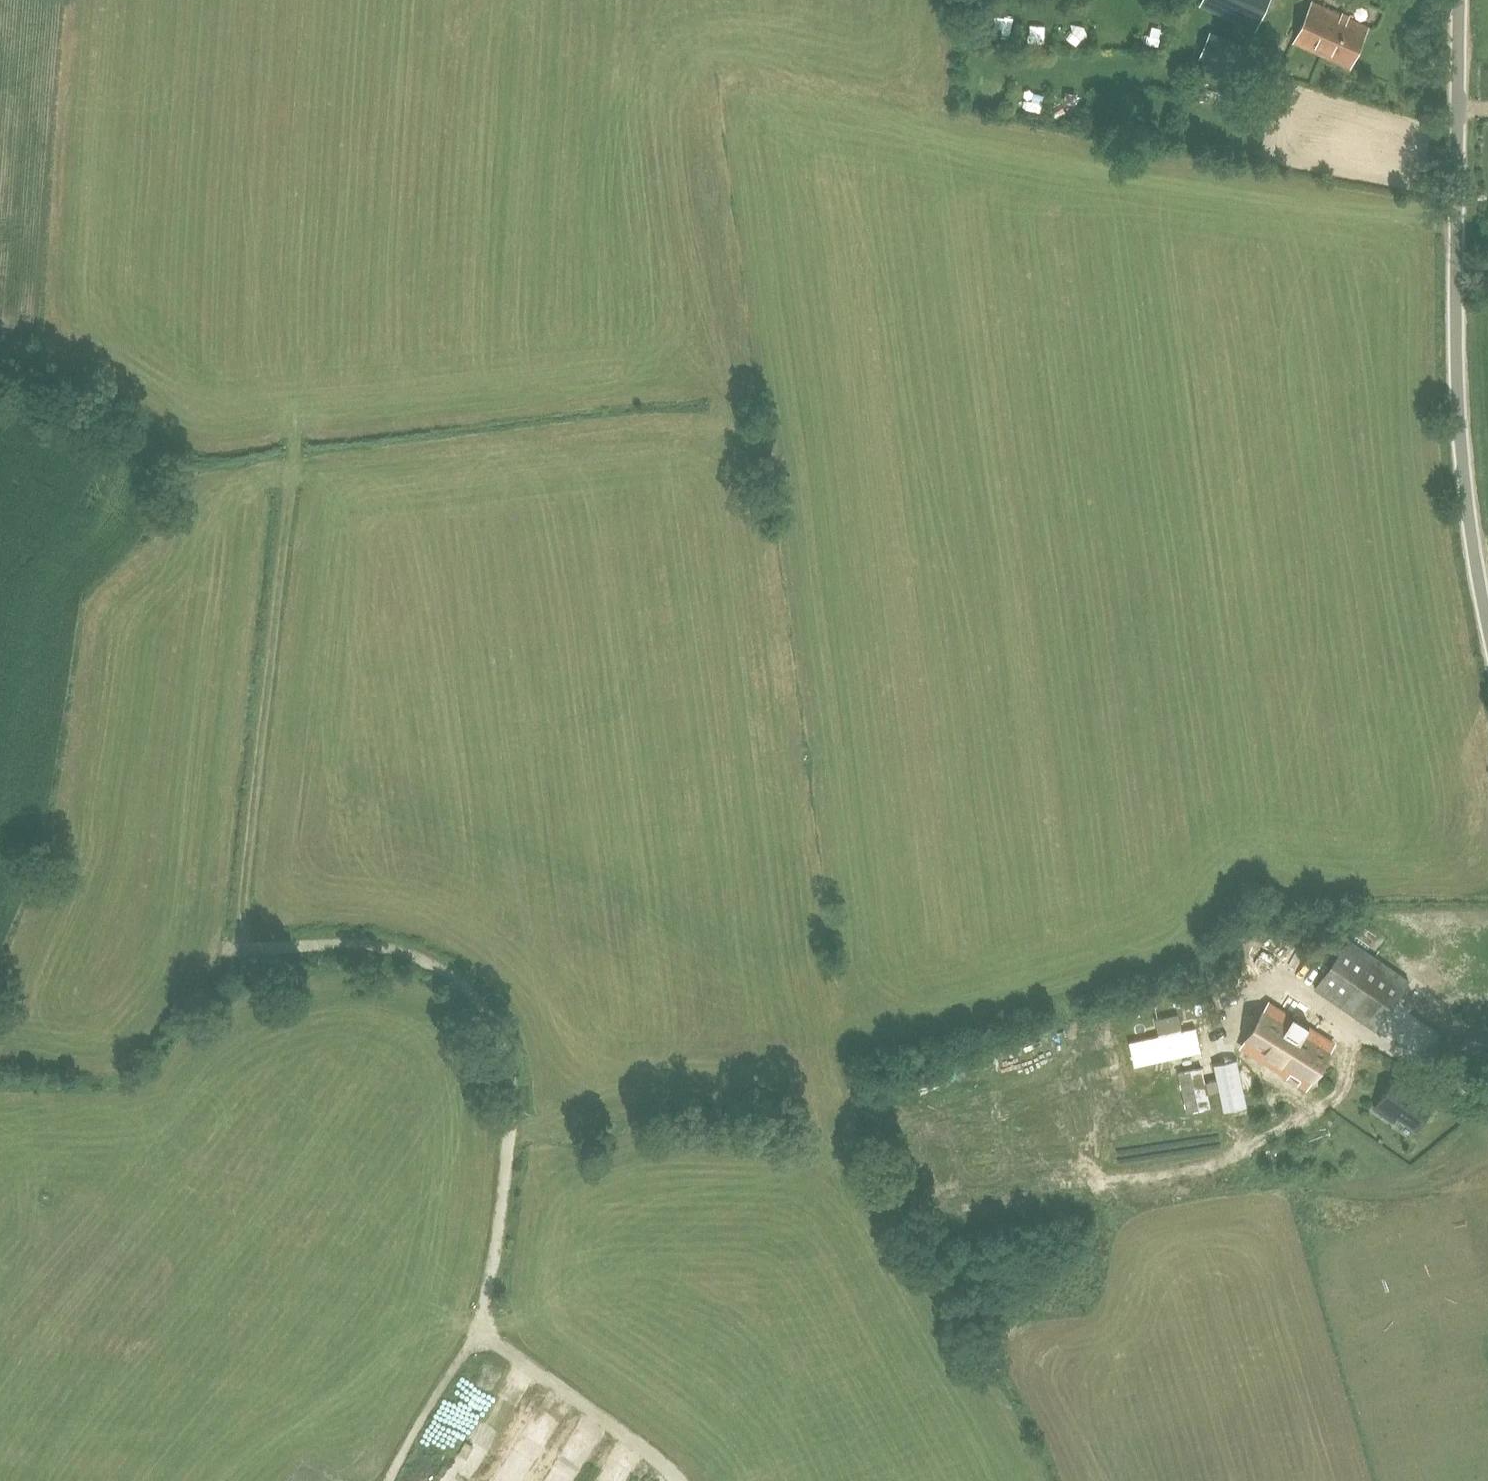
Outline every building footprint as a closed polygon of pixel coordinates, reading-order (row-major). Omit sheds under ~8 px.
[(1268,0),(1203,0),(1202,3),(1256,28),(1268,0)] [(1323,54),(1340,15),(1313,2),(1295,41),(1323,54)] [(1361,43),(1368,27),(1352,20),(1340,15),(1323,54),(1350,66),(1361,43)] [(1235,81),(1250,46),(1211,31),(1196,65),(1235,81)] [(1375,1029),(1408,980),(1349,940),(1316,989),(1375,1029)] [(1306,1086),(1334,1045),(1271,1002),(1243,1043),(1306,1086)] [(1416,1129),(1436,1100),(1399,1074),(1375,1108),(1393,1121),(1397,1116),(1416,1129)] [(1111,1112),(1201,1106),(1199,1077),(1109,1083),(1111,1112)] [(1122,1149),(1252,1132),(1247,1099),(1117,1115),(1122,1149)] [(510,1420),(499,1415),(492,1429),(480,1423),(451,1480),(479,1480),(510,1420)] [(537,1455),(526,1449),(513,1477),(521,1480),(525,1480),(537,1455)]
